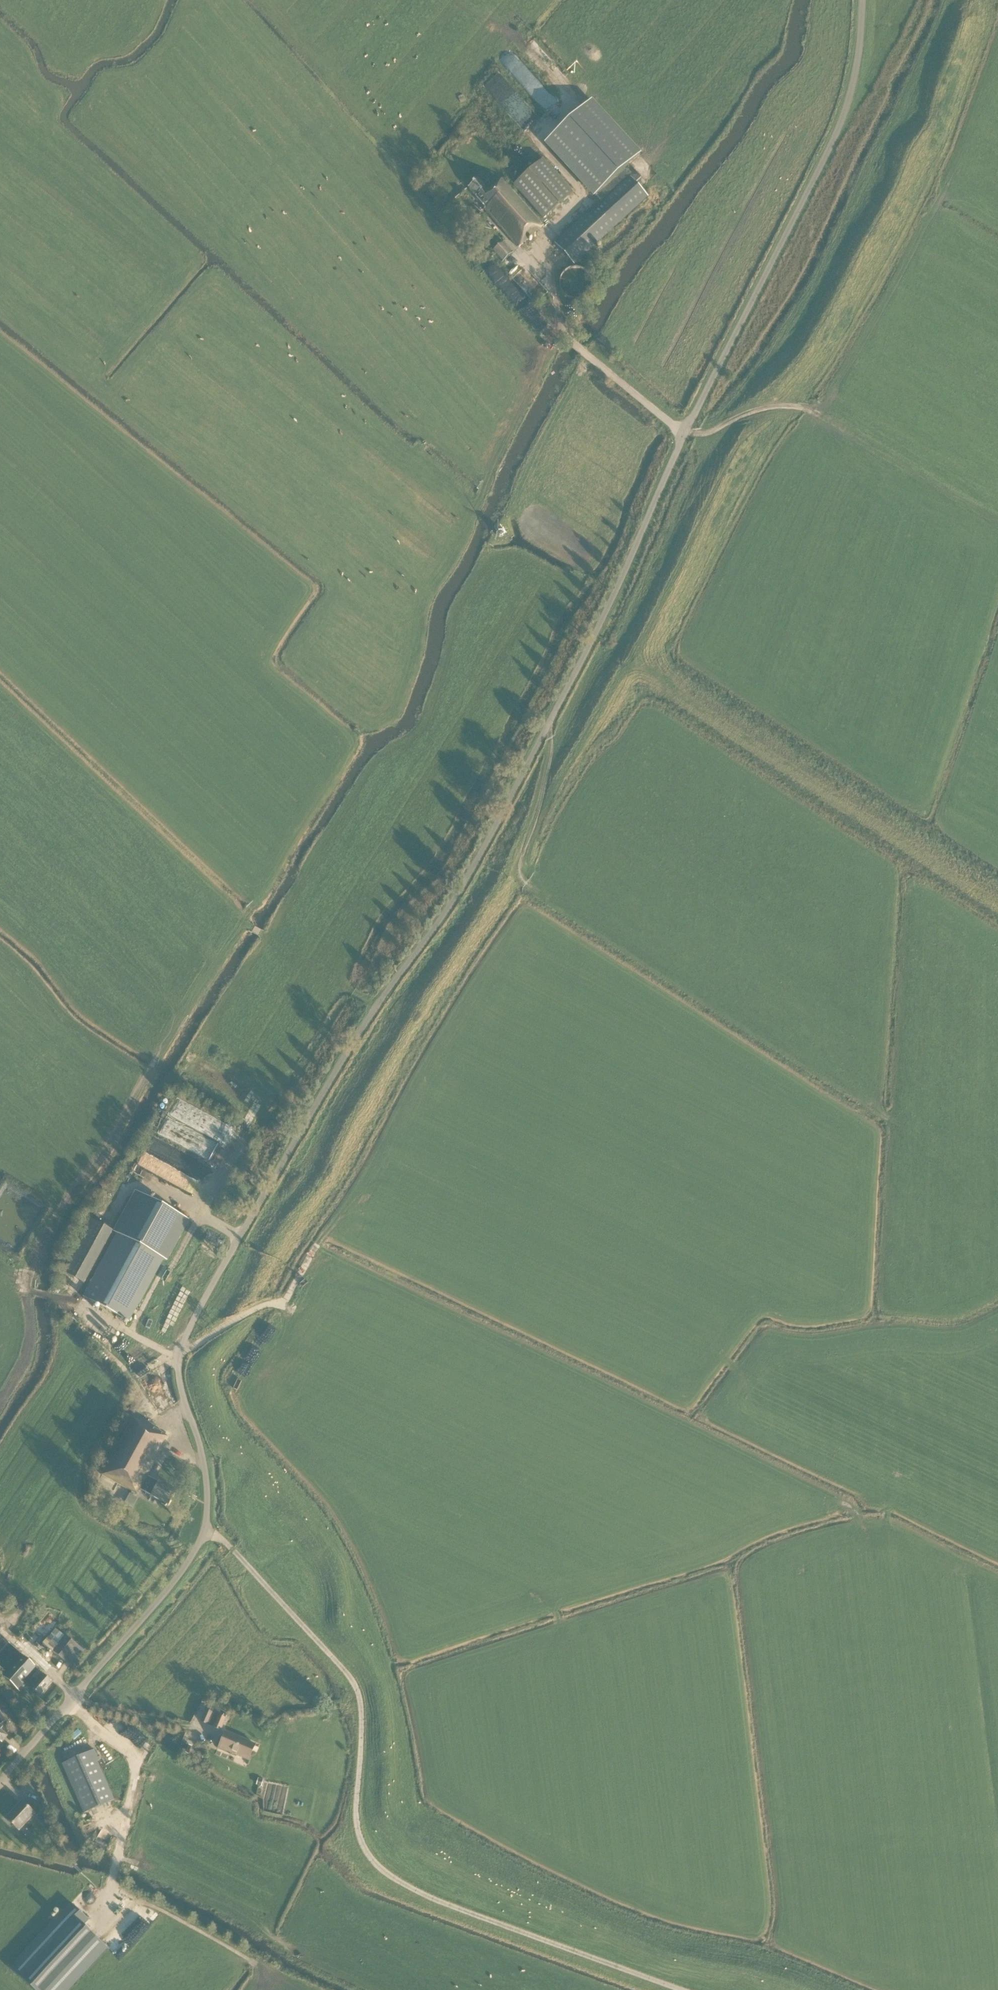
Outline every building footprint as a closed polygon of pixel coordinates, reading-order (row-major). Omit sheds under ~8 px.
[(648,197),(637,184),(636,183),(641,178),(628,165),(639,155),(590,102),(546,143),(595,196),(612,180),(617,186),(555,243),(574,265),(648,197)] [(513,186),(543,219),(573,193),(543,159),(513,186)] [(484,209),(518,248),(544,226),(503,178),(488,191),(478,179),(468,188),(486,208),(484,209)] [(501,242),(491,250),(502,263),(514,253),(504,241),(502,243),(501,242)] [(160,1134),(178,1143),(186,1126),(168,1117),(160,1134)] [(154,1135),(139,1164),(189,1190),(197,1175),(173,1163),(177,1154),(178,1155),(181,1149),(154,1135)] [(163,1259),(165,1260),(187,1220),(137,1192),(115,1233),(118,1234),(84,1297),(129,1322),(163,1259)] [(92,1219),(63,1272),(84,1284),(113,1231),(92,1219)] [(137,1495),(140,1489),(151,1495),(151,1496),(169,1506),(177,1492),(159,1482),(158,1483),(147,1476),(162,1449),(160,1448),(166,1437),(134,1419),(102,1475),(137,1495)] [(124,1506),(133,1509),(139,1497),(130,1493),(124,1506)] [(66,1636),(53,1652),(72,1667),(85,1651),(66,1636)] [(40,1696),(52,1682),(9,1644),(0,1653),(0,1668),(4,1671),(1,1674),(20,1691),(33,1676),(38,1681),(31,1688),(40,1696)] [(212,1713),(206,1710),(201,1722),(213,1728),(218,1716),(212,1714),(212,1713)] [(218,1715),(213,1728),(221,1731),(227,1719),(218,1715)] [(225,1732),(219,1748),(249,1761),(256,1745),(225,1732)] [(188,1754),(192,1746),(186,1744),(183,1752),(188,1754)] [(62,1764),(84,1813),(115,1800),(98,1761),(99,1760),(95,1750),(62,1764)] [(267,1796),(264,1808),(284,1813),(291,1786),(267,1780),(263,1795),(267,1796)] [(37,1816),(42,1811),(32,1801),(27,1807),(22,1802),(6,1819),(19,1830),(35,1814),(37,1816)] [(44,1825),(49,1820),(43,1814),(38,1820),(44,1825)] [(10,1969),(33,1989),(67,1989),(106,1948),(83,1926),(89,1920),(71,1904),(10,1969)]
